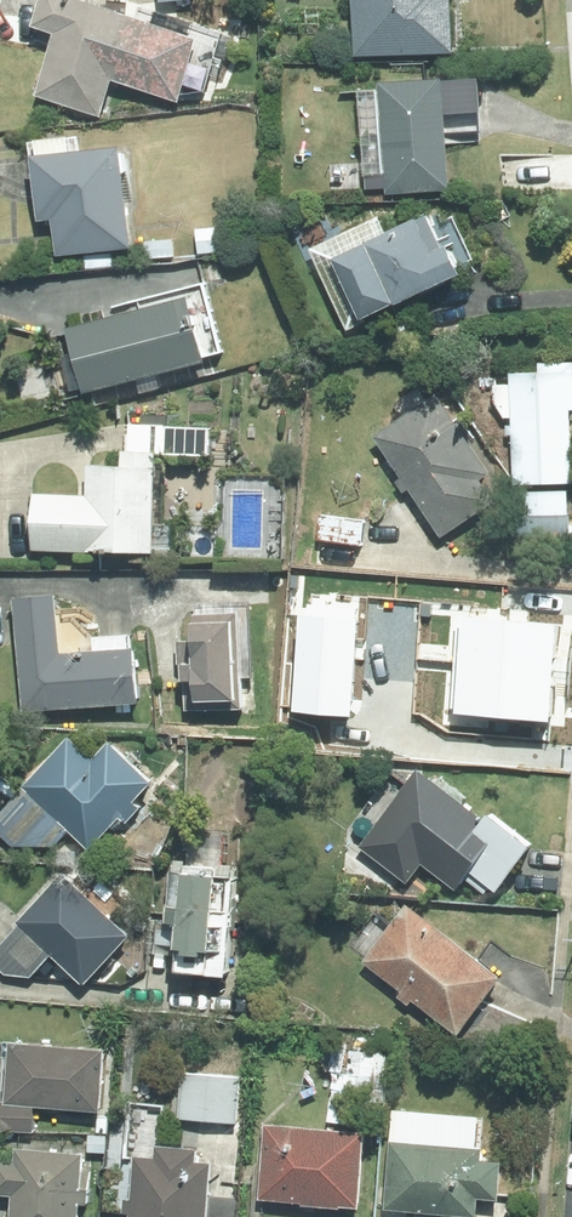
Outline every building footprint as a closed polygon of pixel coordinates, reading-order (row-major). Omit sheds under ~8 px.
[(61,0),(39,0),(28,32),(51,39),(31,99),(99,120),(110,85),(175,106),(195,44),(61,0)] [(349,61),(450,58),(449,0),(347,0),(349,61)] [(442,82),(376,86),(382,198),(448,195),(442,82)] [(128,253),(116,153),(27,164),(35,227),(49,225),(53,262),(128,253)] [(358,327),(456,282),(428,219),(329,264),(358,327)] [(226,230),(194,232),(195,256),(227,254),(226,230)] [(173,260),(172,242),(142,244),(143,262),(173,260)] [(185,302),(64,332),(80,398),(201,368),(185,302)] [(512,520),(568,518),(567,488),(571,488),(571,379),(571,366),(537,367),(537,376),(508,377),(512,520)] [(372,441),(439,542),(493,506),(479,486),(488,480),(434,399),(372,441)] [(30,555),(151,558),(154,457),(118,457),(118,470),(85,469),(84,499),(31,498),(30,555)] [(318,518),(314,544),(359,550),(362,524),(318,518)] [(133,654),(58,658),(53,599),(11,603),(21,714),(136,708),(133,654)] [(192,716),(240,714),(236,616),(188,618),(189,644),(174,645),(176,689),(191,689),(192,716)] [(373,634),(350,663),(455,749),(496,699),(436,651),(444,642),(412,616),(387,646),(373,634)] [(274,727),(255,727),(255,741),(274,741),(274,727)] [(151,788),(106,746),(90,763),(67,741),(0,811),(0,841),(24,863),(37,850),(42,855),(47,850),(52,850),(66,835),(87,855),(118,822),(124,827),(138,812),(133,807),(151,788)] [(479,823),(415,774),(371,831),(453,893),(467,876),(494,897),(528,852),(483,818),(479,823)] [(0,943),(0,975),(3,978),(30,982),(50,960),(82,989),(127,941),(60,879),(0,943)] [(205,960),(211,882),(167,879),(163,931),(173,932),(171,958),(205,960)] [(360,966),(456,1040),(500,984),(404,909),(360,966)] [(32,1112),(99,1117),(104,1054),(7,1046),(2,1105),(0,1105),(0,1135),(31,1136),(32,1112)] [(236,1128),(239,1082),(180,1077),(176,1123),(236,1128)] [(263,1128),(256,1204),(357,1214),(365,1137),(263,1128)] [(382,1211),(453,1216),(472,1216),(473,1199),(495,1201),(497,1163),(477,1161),(478,1151),(387,1144),(382,1211)] [(209,1166),(195,1164),(196,1152),(153,1148),(152,1161),(132,1159),(127,1216),(205,1216),(209,1166)] [(82,1158),(13,1152),(12,1167),(0,1166),(0,1200),(9,1201),(8,1216),(77,1216),(82,1158)]
